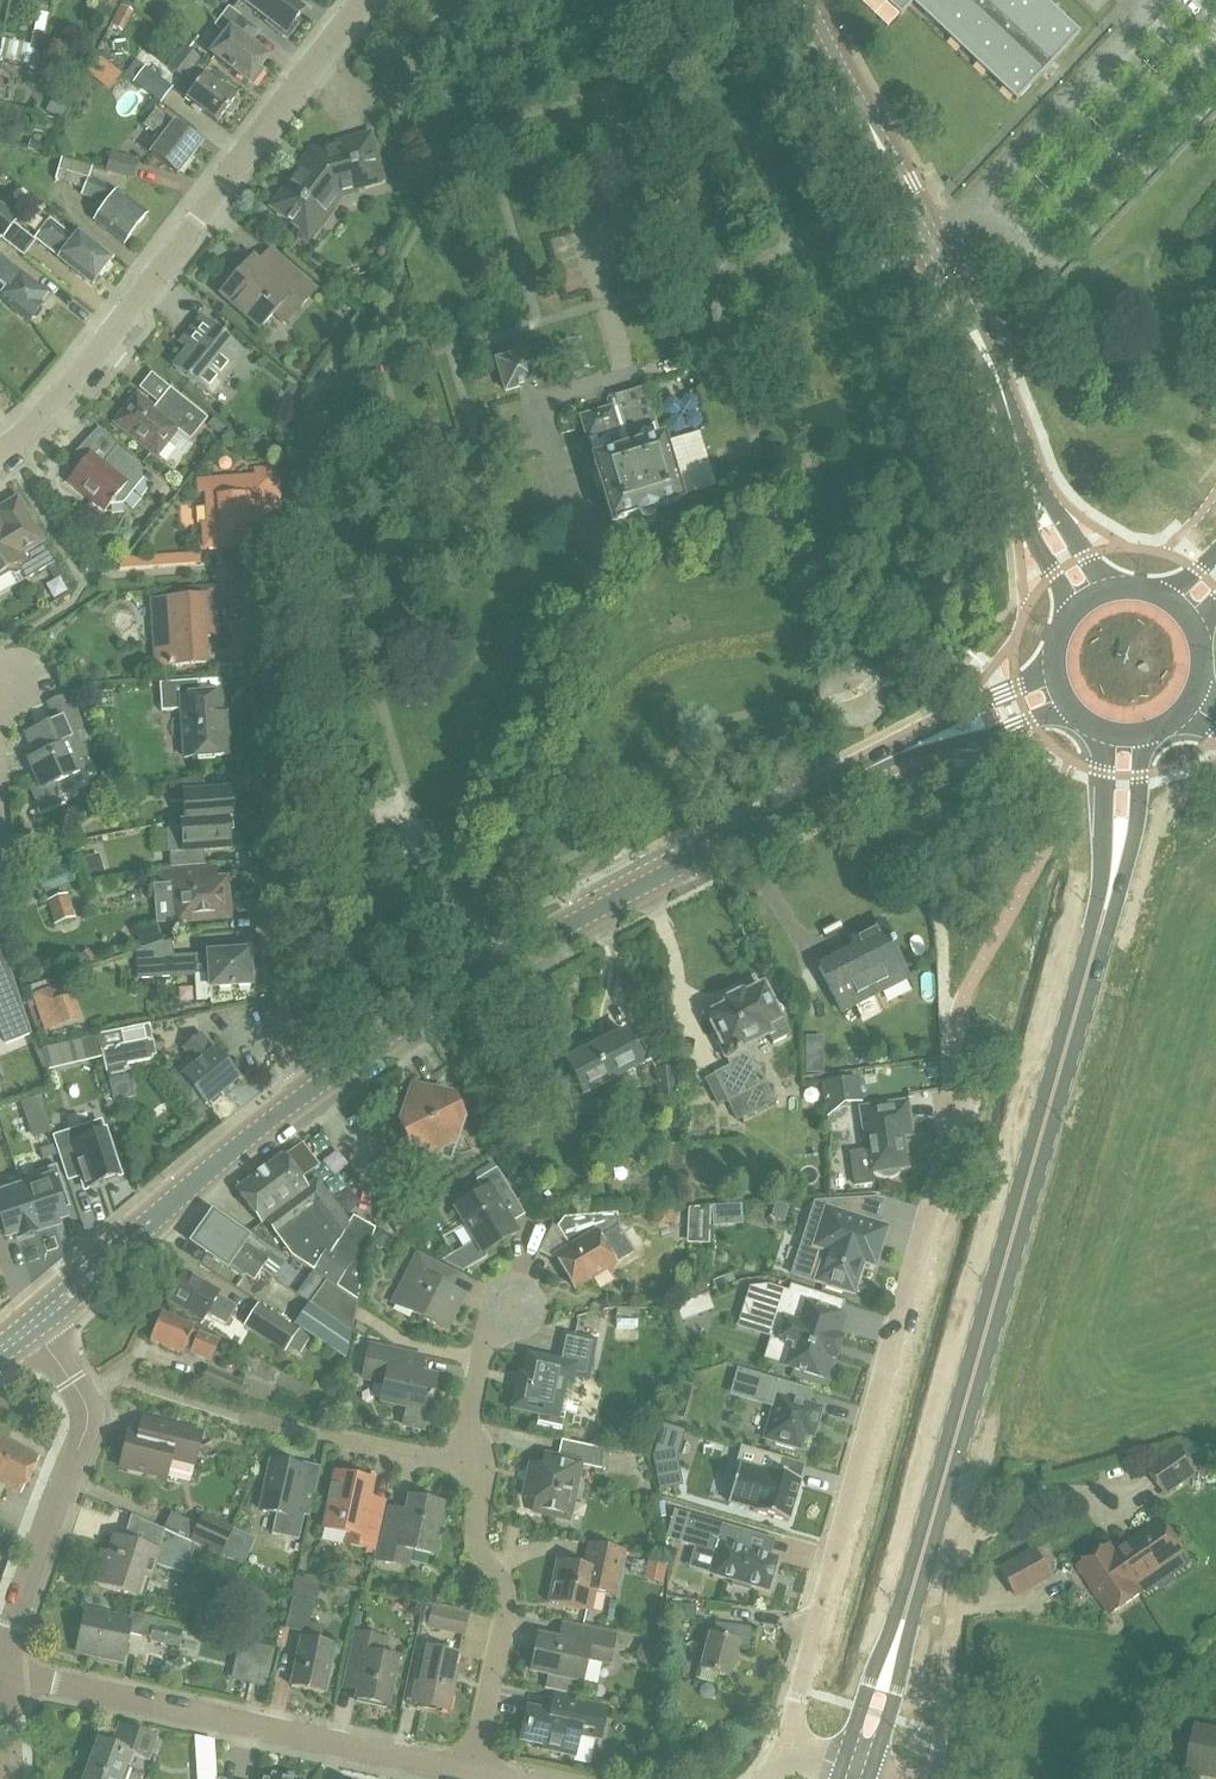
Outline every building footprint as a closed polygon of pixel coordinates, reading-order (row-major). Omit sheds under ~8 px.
[(303,11),(288,0),(262,0),(253,12),(284,36),(303,11)] [(896,18),(909,5),(935,30),(963,57),(990,83),(1012,103),(1040,73),(1044,70),(1047,66),(1076,36),(1054,16),(1038,0),(878,0),(896,18)] [(132,12),(121,6),(110,26),(121,32),(132,12)] [(263,70),(260,68),(267,57),(249,43),(258,31),(227,8),(214,25),(225,33),(209,54),(248,83),(249,81),(253,84),(263,70)] [(2,39),(0,48),(0,57),(6,59),(6,60),(38,67),(41,54),(40,54),(45,33),(44,33),(48,14),(40,13),(36,31),(34,30),(30,45),(2,39)] [(167,68),(180,76),(191,84),(181,97),(217,124),(225,113),(228,116),(231,115),(238,106),(238,103),(235,100),(236,99),(194,67),(200,59),(184,46),(167,68)] [(160,104),(173,87),(145,66),(132,83),(160,104)] [(91,100),(104,79),(91,71),(77,91),(91,100)] [(143,126),(152,133),(162,141),(150,156),(176,176),(200,146),(174,126),(173,127),(154,112),(143,126)] [(383,181),(370,135),(323,148),(325,154),(314,158),(306,168),(303,166),(271,208),(307,235),(318,220),(321,222),(339,199),(336,188),(353,184),(355,189),(383,181)] [(134,181),(139,161),(110,153),(105,173),(134,181)] [(61,159),(55,181),(84,189),(81,196),(106,207),(94,222),(111,234),(124,245),(146,216),(144,214),(134,207),(128,202),(117,193),(89,180),(93,168),(61,159)] [(2,237),(1,238),(23,255),(35,240),(14,224),(17,220),(0,206),(0,236),(2,237)] [(59,259),(92,285),(111,261),(78,235),(73,241),(49,222),(35,240),(59,259)] [(4,291),(0,296),(0,300),(29,323),(32,319),(37,319),(42,313),(41,307),(50,296),(5,262),(0,258),(0,288),(4,291)] [(271,276),(251,258),(220,295),(259,329),(273,313),(285,323),(314,290),(282,263),(271,276)] [(245,354),(200,317),(179,343),(187,349),(172,368),(209,398),(245,354)] [(535,382),(527,353),(496,362),(504,391),(519,387),(534,383),(535,382)] [(617,407),(612,409),(580,419),(587,441),(590,440),(597,462),(593,463),(611,521),(622,518),(637,514),(639,517),(643,519),(648,519),(652,516),(654,512),(654,509),(668,504),(679,501),(661,441),(657,443),(641,390),(614,398),(617,407)] [(189,441),(207,419),(175,394),(161,412),(155,413),(136,397),(115,424),(155,456),(176,431),(189,441)] [(89,455),(67,483),(104,513),(109,506),(122,504),(146,474),(115,449),(102,465),(89,455)] [(202,526),(203,549),(234,547),(236,546),(236,544),(236,535),(265,533),(262,484),(205,489),(208,526),(202,526)] [(53,564),(54,563),(16,500),(0,510),(0,574),(6,571),(9,576),(15,576),(20,573),(25,581),(46,568),(54,580),(61,576),(53,564)] [(172,600),(151,602),(155,668),(205,665),(203,634),(216,633),(213,589),(172,592),(172,600)] [(187,682),(158,684),(160,712),(180,710),(183,759),(226,756),(225,738),(228,738),(226,711),(223,712),(222,694),(188,696),(187,682)] [(62,799),(55,783),(79,773),(74,762),(83,758),(65,716),(25,734),(35,758),(28,761),(38,784),(30,787),(41,812),(42,811),(61,803),(60,800),(62,799)] [(183,822),(231,819),(229,790),(203,792),(202,776),(168,784),(169,802),(182,801),(183,822)] [(183,822),(166,823),(168,852),(169,868),(204,865),(203,851),(229,849),(227,826),(231,825),(231,819),(183,822)] [(64,852),(83,845),(77,831),(58,838),(64,852)] [(99,856),(81,862),(90,887),(108,881),(99,856)] [(156,924),(181,922),(226,918),(224,881),(214,882),(213,872),(163,875),(163,886),(153,887),(156,924)] [(74,920),(66,895),(47,901),(55,926),(74,920)] [(839,1012),(906,978),(891,947),(893,946),(883,926),(848,943),(852,951),(817,968),(839,1012)] [(211,999),(210,989),(250,986),(247,952),(226,954),(225,947),(207,947),(207,955),(171,957),(170,940),(135,951),(136,979),(173,977),(194,976),(196,1001),(211,999)] [(6,1043),(30,1034),(9,971),(0,975),(0,1029),(6,1043)] [(65,982),(31,995),(44,1031),(80,1018),(71,994),(70,994),(65,982)] [(772,1045),(786,1038),(761,987),(741,998),(739,994),(723,1003),(725,1007),(705,1017),(730,1067),(705,1080),(719,1106),(727,1102),(736,1122),(774,1102),(745,1047),(767,1035),(772,1045)] [(147,1026),(96,1037),(105,1075),(126,1071),(125,1067),(151,1061),(147,1043),(150,1042),(147,1026)] [(562,1054),(583,1096),(650,1061),(641,1042),(631,1047),(624,1032),(593,1048),(589,1040),(562,1054)] [(205,1105),(208,1102),(211,1106),(222,1097),(218,1093),(236,1079),(213,1053),(198,1036),(184,1049),(191,1058),(169,1077),(191,1103),(198,1097),(205,1105)] [(675,1094),(674,1076),(673,1070),(656,1071),(658,1097),(675,1096),(675,1094)] [(832,1083),(836,1107),(862,1102),(858,1078),(832,1083)] [(455,1142),(462,1119),(451,1098),(427,1090),(406,1101),(399,1124),(410,1145),(434,1152),(455,1142)] [(901,1126),(904,1125),(906,1125),(907,1124),(908,1123),(909,1122),(909,1121),(909,1120),(909,1119),(907,1103),(860,1109),(869,1173),(878,1172),(881,1175),(885,1176),(889,1176),(893,1175),(897,1173),(899,1169),(907,1168),(901,1126)] [(80,1173),(85,1188),(118,1176),(100,1122),(67,1133),(70,1142),(56,1147),(66,1177),(80,1173)] [(291,1256),(307,1267),(318,1275),(357,1302),(361,1270),(374,1229),(362,1221),(350,1220),(347,1225),(327,1199),(324,1201),(310,1184),(306,1187),(282,1155),(236,1190),(261,1224),(264,1222),(291,1256)] [(39,1182),(22,1188),(37,1233),(57,1226),(55,1222),(64,1219),(59,1203),(68,1200),(56,1165),(36,1172),(39,1182)] [(483,1252),(515,1233),(499,1206),(513,1197),(496,1169),(476,1181),(483,1193),(457,1208),(483,1252)] [(1,1222),(6,1238),(15,1235),(17,1239),(37,1233),(22,1188),(16,1189),(0,1195),(0,1222),(1,1222)] [(709,1244),(710,1207),(688,1209),(687,1243),(709,1244)] [(887,1228),(826,1209),(818,1235),(829,1238),(815,1282),(826,1286),(826,1288),(842,1293),(843,1291),(854,1294),(866,1256),(873,1258),(878,1255),(887,1228)] [(673,1222),(671,1210),(653,1212),(655,1224),(673,1222)] [(201,1227),(261,1270),(268,1260),(259,1255),(264,1249),(211,1212),(201,1227)] [(556,1226),(569,1249),(556,1257),(574,1288),(615,1264),(600,1238),(618,1228),(617,1214),(563,1218),(556,1226)] [(261,1270),(201,1227),(190,1243),(221,1264),(214,1273),(221,1277),(227,1268),(230,1263),(255,1280),(261,1270)] [(388,1236),(378,1231),(373,1241),(379,1244),(385,1242),(388,1236)] [(396,1297),(403,1301),(417,1308),(414,1312),(413,1311),(413,1312),(446,1329),(461,1300),(443,1291),(452,1272),(417,1255),(396,1297)] [(183,1275),(167,1302),(201,1322),(204,1316),(206,1314),(226,1325),(237,1306),(217,1295),(183,1275)] [(258,1304),(298,1330),(301,1332),(308,1321),(284,1306),(290,1297),(265,1281),(253,1299),(258,1304)] [(358,1304),(325,1281),(310,1303),(351,1333),(358,1304)] [(816,1308),(820,1294),(790,1285),(788,1291),(768,1285),(749,1287),(744,1303),(749,1316),(784,1328),(780,1341),(793,1345),(786,1366),(823,1378),(830,1357),(833,1358),(835,1358),(836,1353),(839,1344),(841,1338),(839,1338),(836,1337),(839,1329),(842,1318),(843,1316),(838,1315),(816,1308)] [(298,1330),(258,1304),(243,1326),(284,1352),(298,1330)] [(185,1350),(190,1352),(205,1359),(213,1341),(191,1331),(193,1327),(161,1313),(149,1340),(183,1355),(185,1350)] [(563,1420),(558,1419),(565,1382),(571,1383),(572,1375),(588,1378),(595,1339),(563,1332),(557,1360),(527,1354),(523,1374),(518,1373),(510,1410),(538,1416),(536,1427),(561,1432),(563,1420)] [(369,1346),(362,1378),(383,1383),(379,1402),(405,1407),(402,1424),(423,1428),(426,1411),(425,1410),(428,1398),(429,1399),(434,1378),(419,1375),(423,1358),(369,1346)] [(237,1397),(243,1382),(207,1367),(202,1381),(237,1397)] [(775,1444),(794,1450),(795,1447),(799,1448),(803,1434),(811,1436),(812,1436),(813,1435),(815,1426),(820,1409),(806,1404),(806,1402),(793,1398),(797,1386),(739,1369),(732,1394),(774,1406),(765,1438),(776,1441),(775,1444)] [(201,1433),(142,1419),(138,1435),(127,1433),(119,1466),(125,1468),(127,1472),(140,1475),(144,1472),(166,1478),(170,1457),(194,1463),(201,1433)] [(39,1457),(0,1437),(0,1482),(21,1492),(39,1457)] [(601,1468),(602,1447),(586,1444),(562,1439),(558,1458),(544,1455),(542,1466),(529,1463),(522,1497),(534,1499),(532,1511),(562,1517),(567,1494),(572,1495),(579,1463),(601,1468)] [(752,1511),(788,1522),(800,1481),(800,1480),(778,1473),(782,1458),(741,1446),(735,1466),(738,1467),(728,1502),(753,1509),(752,1511)] [(1180,1448),(1148,1469),(1165,1494),(1196,1473),(1180,1448)] [(270,1535),(297,1541),(302,1517),(307,1518),(315,1486),(299,1482),(302,1469),(271,1462),(267,1480),(264,1481),(261,1484),(260,1488),(261,1492),(264,1496),(260,1512),(274,1515),(270,1535)] [(375,1550),(384,1509),(367,1505),(372,1481),(332,1473),(320,1529),(346,1535),(344,1543),(375,1550)] [(383,1533),(377,1561),(406,1567),(409,1550),(431,1555),(441,1506),(408,1499),(405,1511),(389,1507),(383,1533)] [(689,1514),(680,1543),(718,1554),(713,1575),(733,1581),(732,1586),(749,1591),(750,1586),(767,1591),(776,1559),(744,1550),(749,1532),(719,1523),(689,1514)] [(233,1529),(202,1516),(191,1542),(221,1555),(233,1529)] [(1162,1522),(1116,1554),(1137,1584),(1138,1585),(1183,1553),(1162,1522)] [(185,1574),(194,1545),(162,1531),(157,1549),(114,1536),(109,1553),(103,1551),(95,1575),(100,1576),(97,1585),(134,1597),(140,1578),(150,1581),(154,1565),(185,1574)] [(617,1581),(623,1550),(588,1543),(584,1566),(557,1560),(548,1601),(589,1610),(593,1591),(608,1594),(610,1580),(617,1581)] [(1137,1584),(1116,1554),(1110,1546),(1079,1568),(1111,1615),(1142,1593),(1137,1585),(1138,1585),(1137,1584)] [(1048,1576),(1033,1550),(1000,1569),(1014,1595),(1048,1576)] [(668,1564),(651,1560),(646,1583),(663,1587),(668,1564)] [(297,1577),(285,1629),(306,1634),(314,1601),(318,1582),(297,1577)] [(464,1636),(469,1615),(431,1607),(426,1628),(464,1636)] [(122,1662),(129,1634),(149,1638),(148,1640),(178,1646),(182,1630),(158,1625),(159,1619),(130,1614),(129,1619),(86,1610),(77,1652),(122,1662)] [(749,1650),(752,1629),(712,1623),(710,1633),(708,1633),(699,1671),(728,1678),(735,1648),(749,1650)] [(538,1637),(532,1670),(549,1674),(546,1689),(576,1695),(579,1680),(581,1680),(585,1657),(607,1662),(613,1635),(583,1629),(561,1625),(558,1641),(538,1637)] [(348,1664),(343,1690),(357,1693),(355,1700),(387,1707),(397,1660),(379,1656),(383,1638),(355,1632),(348,1664)] [(324,1693),(333,1645),(299,1638),(290,1686),(324,1693)] [(271,1674),(277,1648),(260,1645),(255,1670),(271,1674)] [(449,1680),(455,1654),(428,1648),(425,1662),(420,1661),(416,1680),(423,1682),(419,1704),(448,1710),(453,1683),(449,1680)] [(526,1706),(519,1740),(543,1745),(542,1750),(574,1758),(578,1736),(600,1740),(607,1706),(574,1700),(552,1696),(549,1711),(526,1706)] [(1195,1725),(1186,1772),(1215,1778),(1215,1729),(1195,1725)] [(87,1769),(116,1778),(120,1778),(125,1767),(128,1768),(133,1755),(148,1760),(156,1740),(118,1726),(111,1745),(98,1740),(87,1769)] [(83,1778),(116,1778),(87,1769),(83,1778)] [(215,1771),(196,1772),(197,1778),(216,1778),(215,1771)]
